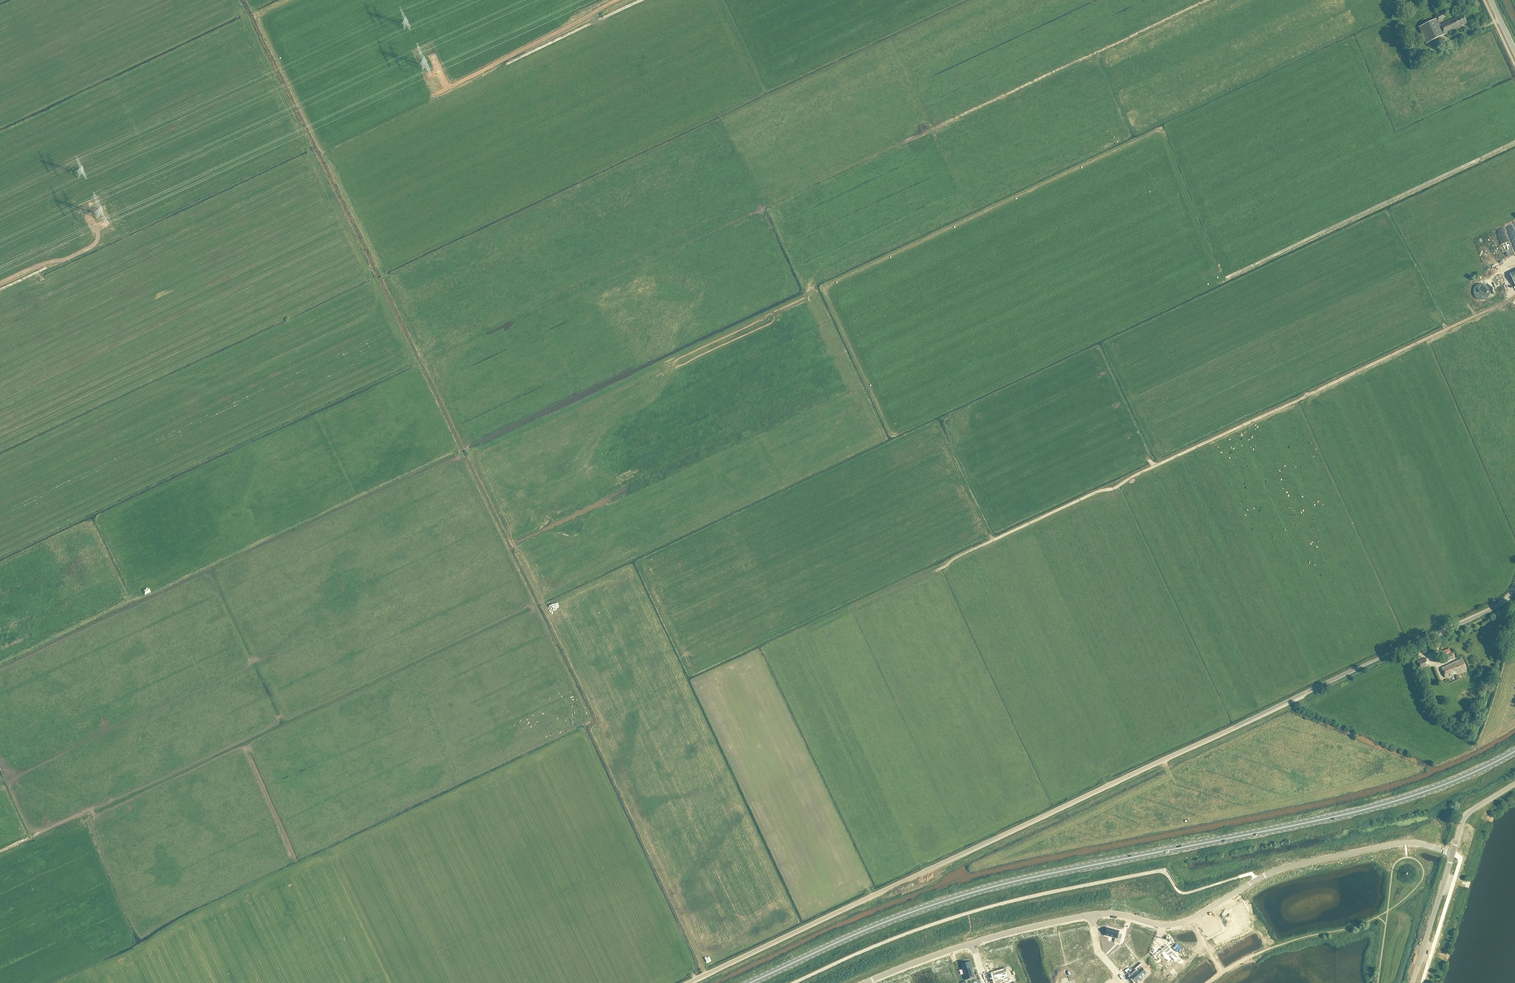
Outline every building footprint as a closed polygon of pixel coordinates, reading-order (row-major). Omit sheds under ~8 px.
[(1426,44),(1460,28),(1459,28),(1467,23),(1463,15),(1455,19),(1455,18),(1440,25),(1439,23),(1448,18),(1445,11),(1435,15),(1437,19),(1419,27),(1426,44)] [(1506,231),(1511,239),(1514,237),(1514,236),(1511,229),(1506,231)] [(1453,658),(1451,653),(1443,656),(1446,662),(1453,658)] [(1428,665),(1426,658),(1417,661),(1420,668),(1428,665)] [(1467,669),(1462,659),(1441,668),(1445,678),(1467,669)] [(1107,928),(1105,935),(1115,938),(1114,942),(1120,944),(1121,939),(1117,938),(1119,931),(1107,928)] [(1080,932),(1073,934),(1074,938),(1075,938),(1077,944),(1088,942),(1087,935),(1081,937),(1080,932)] [(1129,933),(1126,943),(1132,945),(1132,944),(1134,944),(1134,948),(1139,949),(1140,946),(1144,947),(1147,938),(1141,937),(1129,933)] [(1046,942),(1045,943),(1046,950),(1048,949),(1048,953),(1050,952),(1050,954),(1056,953),(1056,955),(1061,954),(1058,943),(1055,944),(1054,939),(1046,940),(1046,942)] [(1088,942),(1077,944),(1079,956),(1085,954),(1084,950),(1090,948),(1088,942)] [(1154,949),(1152,955),(1158,962),(1164,956),(1168,962),(1172,958),(1174,961),(1178,958),(1167,945),(1160,951),(1154,949)] [(1119,954),(1114,958),(1122,967),(1128,962),(1121,953),(1124,950),(1121,947),(1117,951),(1119,954)] [(1002,951),(987,955),(990,965),(1004,960),(1002,951)] [(1089,966),(1087,968),(1091,973),(1093,971),(1096,976),(1103,972),(1094,959),(1088,964),(1089,966)] [(970,963),(962,966),(966,978),(974,976),(970,963)] [(1137,972),(1131,977),(1136,982),(1146,973),(1142,969),(1145,967),(1141,963),(1134,969),(1137,972)] [(941,974),(943,979),(945,978),(947,982),(949,982),(959,980),(957,974),(952,976),(950,969),(945,971),(946,973),(941,974)] [(993,974),(996,982),(1003,980),(1004,982),(1008,982),(1012,981),(1009,970),(1006,971),(993,974)] [(1073,978),(1075,982),(1082,982),(1087,981),(1083,971),(1079,972),(1080,975),(1073,978)]
